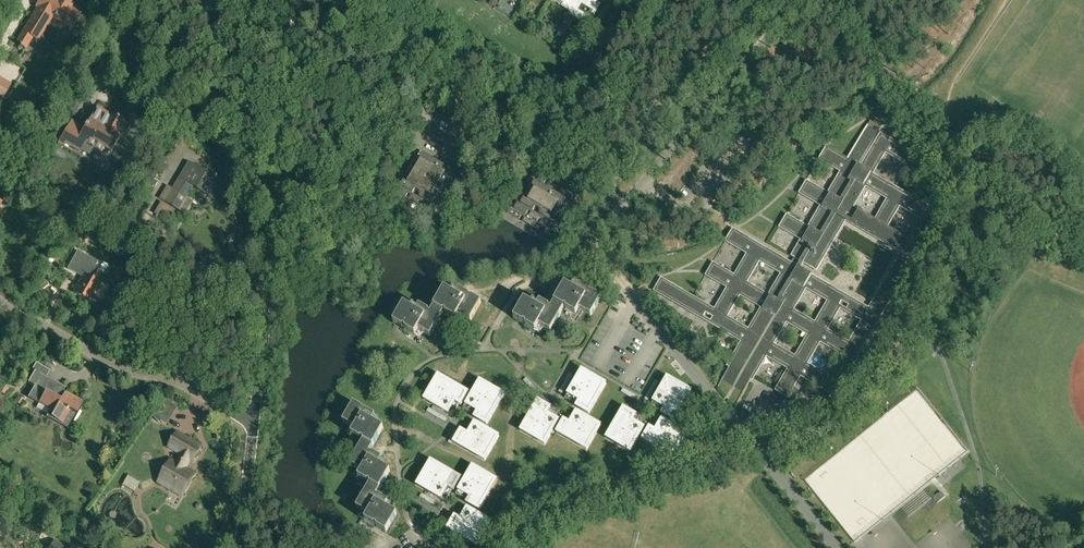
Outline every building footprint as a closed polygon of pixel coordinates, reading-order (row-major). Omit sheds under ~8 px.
[(22,46),(25,48),(32,37),(37,40),(52,16),(72,28),(80,15),(70,9),(75,1),(74,0),(58,0),(57,1),(55,0),(40,0),(36,6),(38,7),(16,42),(20,44),(19,45),(21,47),(22,46)] [(569,12),(576,0),(564,0),(561,7),(569,12)] [(569,12),(589,24),(600,5),(592,0),(576,0),(569,12)] [(606,0),(601,8),(607,11),(611,4),(606,0)] [(562,28),(557,35),(560,37),(562,38),(567,30),(562,28)] [(923,53),(931,42),(923,36),(915,48),(923,53)] [(90,155),(94,149),(101,153),(104,148),(112,153),(122,135),(121,135),(127,124),(113,116),(112,117),(97,108),(85,129),(72,122),(58,144),(64,148),(66,145),(80,153),(81,150),(90,155)] [(714,309),(715,309),(714,309),(704,302),(693,296),(661,278),(655,288),(655,289),(703,317),(704,316),(706,313),(713,317),(711,320),(709,323),(720,329),(728,316),(728,315),(740,296),(741,293),(764,307),(763,308),(751,330),(748,328),(746,327),(732,319),(729,324),(729,325),(726,330),(745,341),(747,337),(751,339),(748,345),(743,342),(729,367),(721,380),(722,380),(732,386),(735,388),(742,392),(743,392),(750,380),(765,355),(760,352),(764,346),(768,349),(765,353),(784,364),(787,359),(788,359),(791,353),(774,344),(772,342),(784,321),(780,318),(783,313),(788,315),(785,319),(806,331),(808,333),(807,335),(795,356),(787,369),(775,390),(786,397),(799,375),(794,372),(798,366),(802,369),(799,373),(823,387),(830,376),(829,376),(808,364),(806,362),(818,341),(814,338),(817,332),(821,335),(819,339),(842,353),(853,359),(869,332),(869,331),(865,329),(859,326),(858,325),(849,341),(835,333),(828,329),(826,328),(840,304),(842,301),(849,305),(847,309),(846,309),(863,319),(864,317),(867,318),(864,323),(868,325),(871,327),(872,328),(873,325),(875,326),(912,263),(901,256),(871,309),(868,308),(843,293),(840,297),(839,296),(841,292),(814,276),(809,273),(807,272),(801,268),(804,263),(814,270),(815,269),(813,268),(820,256),(822,257),(845,217),(847,213),(848,213),(843,211),(845,207),(847,204),(851,207),(864,185),(865,183),(888,197),(887,199),(886,199),(884,203),(881,209),(880,210),(874,220),(854,208),(851,213),(855,216),(854,218),(853,221),(852,222),(901,250),(902,248),(905,250),(904,252),(909,255),(920,261),(927,250),(909,240),(888,228),(887,227),(885,226),(898,205),(893,202),(897,197),(901,199),(899,203),(922,217),(929,206),(895,186),(874,174),(873,173),(871,172),(884,151),(879,149),(883,143),(887,145),(884,149),(908,163),(915,152),(881,132),(880,132),(878,131),(868,125),(868,124),(848,159),(845,157),(826,146),(820,157),(844,171),(846,167),(850,169),(847,175),(842,173),(830,194),(828,193),(807,180),(806,180),(800,191),(824,205),(823,207),(810,228),(808,227),(808,226),(790,216),(787,214),(780,225),(804,239),(803,241),(793,257),(800,261),(798,266),(795,264),(793,267),(791,266),(793,263),(733,228),(726,239),(727,239),(750,253),(753,249),(757,251),(753,257),(749,255),(736,276),(734,275),(713,262),(706,273),(730,287),(733,283),(737,285),(734,291),(729,289),(716,310),(714,309)] [(60,151),(52,146),(42,162),(50,167),(60,151)] [(474,149),(470,148),(457,171),(461,173),(474,149)] [(432,222),(459,177),(440,165),(436,163),(433,161),(414,150),(387,195),(397,201),(398,198),(402,200),(400,203),(416,212),(418,209),(421,211),(419,214),(432,222)] [(625,174),(599,159),(597,162),(623,178),(625,174)] [(179,210),(186,198),(193,186),(215,199),(224,183),(190,163),(174,190),(169,186),(161,199),(179,210)] [(551,239),(579,194),(559,182),(556,187),(549,183),(553,178),(533,166),(506,211),(518,218),(520,215),(523,217),(521,220),(536,229),(539,226),(542,228),(540,232),(551,239)] [(97,262),(82,253),(72,271),(84,278),(75,294),(90,302),(100,283),(89,277),(97,262)] [(554,302),(554,303),(556,304),(563,308),(564,308),(566,309),(566,310),(567,310),(568,311),(576,315),(577,312),(580,314),(582,311),(583,312),(591,316),(602,298),(592,292),(591,293),(589,292),(590,291),(580,285),(579,286),(577,291),(574,290),(571,288),(570,287),(565,284),(562,288),(560,293),(558,297),(555,300),(554,302)] [(444,289),(434,308),(435,309),(442,312),(444,313),(444,312),(446,313),(446,314),(447,315),(455,320),(457,317),(460,318),(461,316),(462,316),(463,317),(471,321),(481,302),(471,297),(471,298),(469,297),(469,296),(460,290),(459,291),(456,296),(454,295),(453,294),(450,292),(444,289)] [(516,314),(514,318),(515,319),(522,323),(523,322),(526,324),(525,325),(527,326),(530,328),(535,331),(537,328),(540,329),(541,327),(542,327),(543,328),(550,332),(560,316),(561,313),(564,308),(563,308),(556,304),(554,303),(551,308),(551,309),(549,308),(549,307),(542,302),(539,301),(536,307),(534,306),(533,305),(530,303),(524,300),(516,314)] [(404,305),(393,323),(395,324),(396,324),(402,328),(403,327),(406,329),(405,330),(406,331),(407,331),(408,332),(415,336),(417,333),(419,334),(421,331),(421,332),(423,332),(430,336),(440,320),(441,318),(443,314),(444,313),(442,312),(435,309),(434,308),(431,312),(430,313),(428,312),(429,311),(419,306),(418,307),(416,311),(414,310),(413,309),(410,308),(404,305)] [(581,369),(576,378),(565,398),(576,404),(576,406),(588,413),(606,383),(581,369)] [(47,377),(35,370),(28,383),(35,387),(29,397),(39,403),(36,408),(47,414),(45,417),(68,429),(71,424),(79,410),(83,403),(66,393),(67,391),(62,389),(64,387),(47,377)] [(468,391),(437,374),(423,399),(452,415),(459,403),(460,404),(468,391)] [(667,376),(662,386),(651,405),(662,412),(661,413),(674,420),(692,390),(667,376)] [(463,408),(474,415),(473,417),(486,424),(504,393),(479,379),(463,408)] [(9,387),(2,384),(0,388),(0,393),(4,395),(9,387)] [(166,422),(177,404),(166,396),(154,415),(151,421),(156,424),(160,419),(166,422)] [(550,406),(549,406),(537,399),(520,430),(544,443),(561,415),(549,408),(550,406)] [(354,403),(343,422),(352,427),(360,414),(372,422),(373,420),(375,416),(365,410),(365,411),(363,410),(364,409),(354,403)] [(635,415),(636,414),(623,406),(606,437),(630,451),(647,422),(635,415)] [(600,424),(571,407),(565,419),(563,418),(556,431),(586,448),(600,424)] [(352,427),(350,430),(351,430),(353,432),(351,435),(360,439),(361,440),(362,439),(364,441),(363,441),(364,442),(371,446),(373,447),(379,436),(381,434),(384,429),(377,424),(375,424),(372,422),(360,414),(352,427)] [(687,433),(672,424),(658,416),(651,428),(650,427),(643,440),(673,457),(687,433)] [(454,442),(454,443),(484,460),(498,435),(469,419),(463,430),(461,430),(454,442)] [(171,461),(159,482),(183,495),(195,474),(185,469),(190,459),(193,461),(199,450),(191,445),(193,442),(178,434),(170,447),(182,454),(176,464),(171,461)] [(360,447),(350,465),(358,470),(359,470),(366,457),(379,465),(380,463),(382,459),(380,457),(372,453),(372,454),(370,453),(370,452),(373,447),(371,446),(364,442),(363,441),(360,446),(360,447)] [(359,470),(357,473),(360,474),(358,477),(366,482),(368,483),(368,482),(370,483),(370,484),(371,485),(378,489),(380,490),(390,471),(383,467),(382,466),(379,465),(366,457),(359,470)] [(416,484),(427,490),(445,500),(452,489),(453,490),(461,477),(430,459),(416,484)] [(472,465),(464,479),(455,494),(467,501),(466,502),(479,510),(496,479),(472,465)] [(367,490),(356,508),(365,513),(372,500),(385,507),(387,506),(389,502),(379,496),(378,497),(376,496),(377,495),(380,490),(378,489),(371,485),(370,484),(367,489),(367,490)] [(938,503),(945,497),(941,492),(934,498),(938,503)] [(365,513),(364,516),(366,517),(365,520),(373,525),(375,526),(375,525),(377,526),(376,527),(378,528),(383,531),(385,532),(386,533),(391,525),(397,514),(390,510),(388,509),(385,507),(372,500),(365,513)] [(462,505),(456,516),(454,516),(447,528),(477,546),(491,521),(462,505)]
